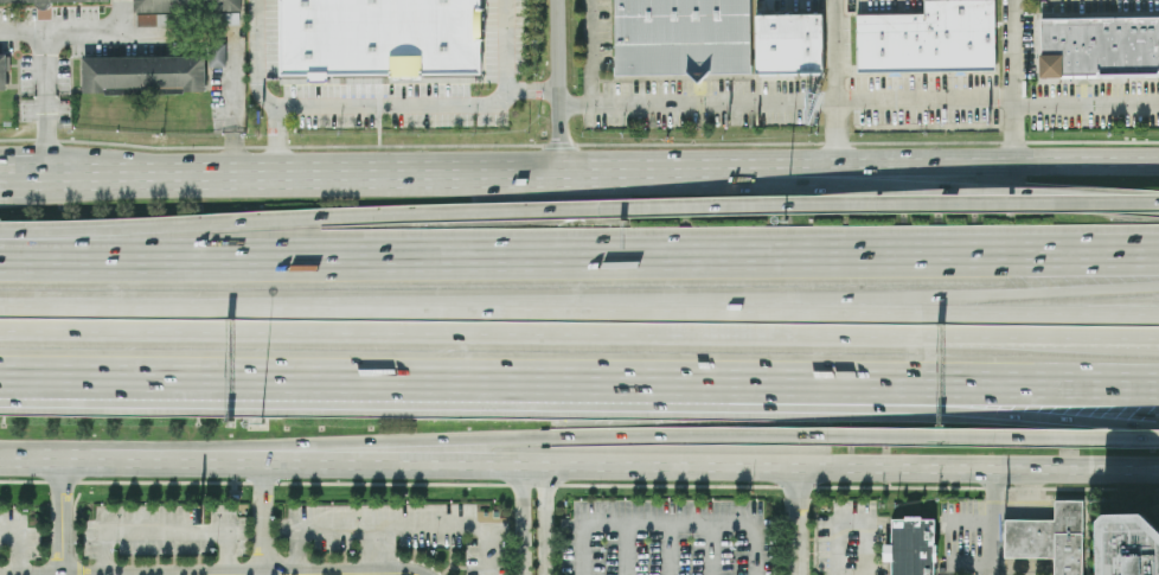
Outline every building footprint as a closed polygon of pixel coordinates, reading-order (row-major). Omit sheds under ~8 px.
[(280,77),(480,77),(480,0),(280,0),(280,77)] [(614,75),(615,0),(751,0),(750,75),(614,75)] [(756,75),(755,0),(770,0),(775,4),(825,4),(825,76),(756,75)] [(862,15),(862,71),(994,71),(994,0),(923,0),(923,15),(862,15)] [(1158,76),(1158,21),(1039,21),(1040,77),(1158,76)] [(209,68),(226,69),(226,40),(209,39),(209,68)] [(82,58),(83,96),(206,93),(206,56),(82,58)] [(1076,500),(1076,574),(1049,574),(1048,557),(999,557),(999,520),(1048,519),(1048,501),(1076,500)] [(1093,574),(1158,574),(1158,530),(1140,511),(1101,512),(1093,520),(1093,574)] [(933,563),(933,574),(892,574),(892,563),(882,563),(882,547),(891,547),(891,520),(903,520),(903,518),(920,518),(920,520),(931,520),(933,547),(935,547),(935,563),(933,563)]
